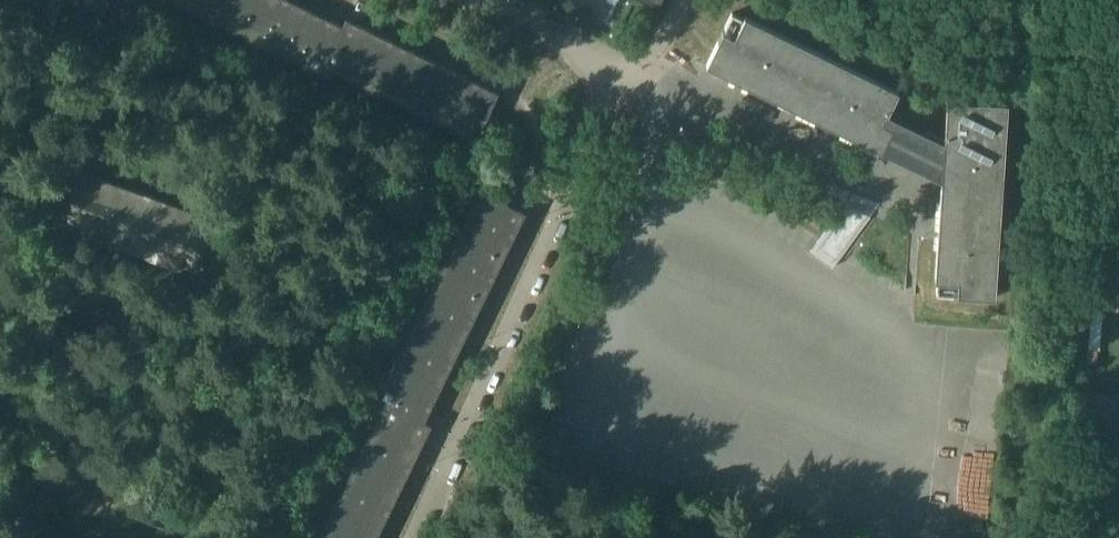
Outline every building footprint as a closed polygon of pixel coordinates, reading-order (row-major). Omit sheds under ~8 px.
[(110,0),(85,0),(84,5),(106,13),(110,0)] [(500,92),(498,91),(347,18),(343,25),(293,0),(174,0),(330,76),(333,68),(477,138),(500,92)] [(900,91),(746,16),(735,37),(724,31),(719,40),(707,65),(883,150),(894,127),(944,152),(936,280),(959,281),(958,294),(969,294),(969,295),(996,297),(1008,102),(948,98),(945,141),(889,113),(900,91)] [(82,171),(63,226),(200,274),(219,220),(82,171)] [(432,424),(425,420),(526,212),(480,189),(374,407),(381,410),(319,537),(377,537),(432,424)] [(1101,303),(1118,305),(1118,241),(1106,240),(1101,303)] [(1084,393),(1082,410),(1105,413),(1106,395),(1084,393)]
